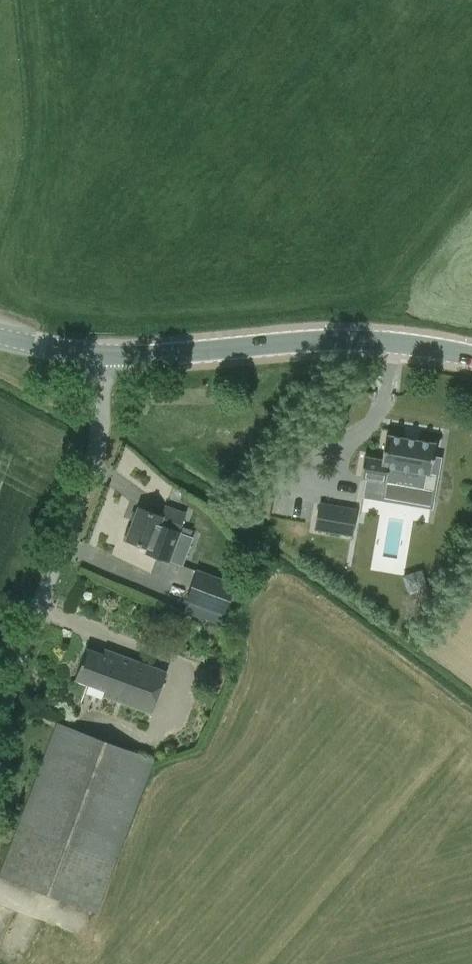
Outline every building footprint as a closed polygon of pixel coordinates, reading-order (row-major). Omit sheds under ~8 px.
[(386,434),(382,459),(364,456),(361,476),(387,480),(389,466),(398,467),(398,471),(413,474),(414,470),(431,473),(436,443),(386,434)] [(338,506),(316,502),(312,526),(334,530),(338,506)] [(151,547),(149,552),(170,560),(181,532),(179,532),(187,511),(164,503),(160,514),(139,507),(128,539),(151,547)] [(185,600),(224,615),(236,583),(197,568),(185,600)] [(152,712),(167,671),(115,652),(113,657),(87,647),(76,678),(106,689),(104,694),(152,712)] [(152,760),(58,723),(0,872),(0,875),(93,911),(152,760)]
